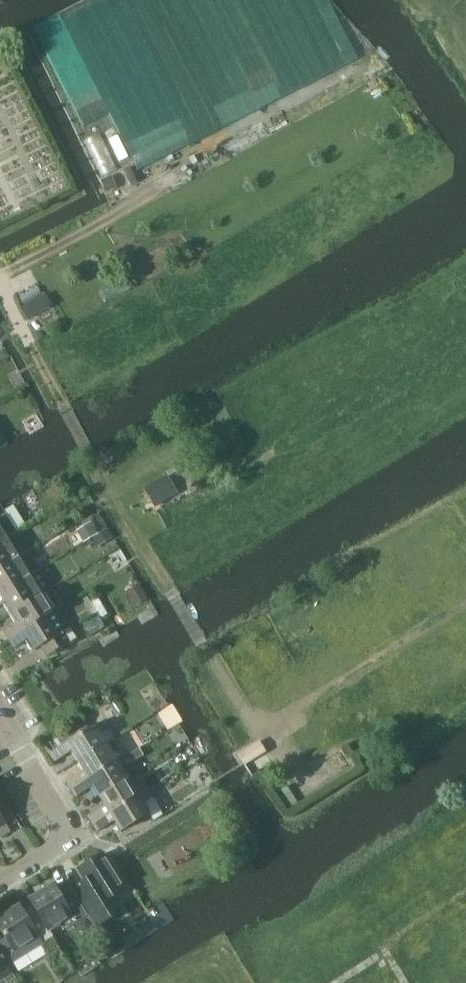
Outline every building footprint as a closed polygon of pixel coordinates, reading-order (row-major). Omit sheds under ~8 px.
[(169,88),(161,91),(160,115),(168,141),(219,125),(209,94),(209,84),(199,84),(199,90),(188,56),(187,85),(182,69),(177,69),(164,73),(169,88)] [(110,176),(101,180),(106,192),(115,187),(110,176)] [(28,320),(52,307),(47,296),(22,309),(28,320)] [(16,531),(17,531),(0,504),(0,541),(16,531)] [(85,540),(98,531),(91,520),(78,529),(85,540)] [(97,544),(111,536),(106,527),(92,536),(97,544)] [(28,550),(16,531),(0,541),(0,567),(28,550)] [(39,568),(28,550),(0,567),(0,592),(39,568)] [(41,592),(50,586),(39,568),(0,592),(0,605),(6,601),(12,610),(41,592)] [(134,605),(148,597),(138,581),(124,590),(134,605)] [(9,638),(52,611),(41,592),(12,610),(18,620),(4,629),(9,638)] [(52,611),(9,638),(14,646),(29,637),(35,648),(41,644),(47,654),(70,640),(63,630),(64,630),(52,611)] [(105,717),(49,752),(54,761),(71,750),(77,761),(100,746),(115,737),(109,727),(111,726),(105,717)] [(100,746),(77,761),(83,770),(67,780),(72,788),(128,753),(123,746),(121,747),(115,737),(100,746)] [(128,753),(72,788),(76,795),(93,785),(99,795),(128,777),(122,767),(132,760),(128,753)] [(128,777),(99,795),(105,804),(88,815),(93,824),(100,820),(149,788),(144,780),(134,786),(128,777)] [(275,791),(287,808),(298,801),(286,784),(275,791)] [(149,788),(100,820),(93,824),(97,830),(115,819),(121,830),(150,812),(154,820),(165,813),(149,788)] [(1,835),(10,829),(0,814),(0,833),(1,835)] [(78,894),(97,925),(108,918),(99,903),(126,887),(104,853),(76,870),(88,888),(78,894)] [(47,929),(48,929),(63,920),(67,926),(87,914),(70,887),(58,894),(52,884),(28,899),(36,911),(47,929)] [(36,911),(26,917),(18,905),(0,916),(0,928),(6,938),(0,942),(0,946),(10,962),(53,935),(48,929),(47,929),(36,911)] [(14,977),(0,955),(0,982),(4,982),(14,977)]
